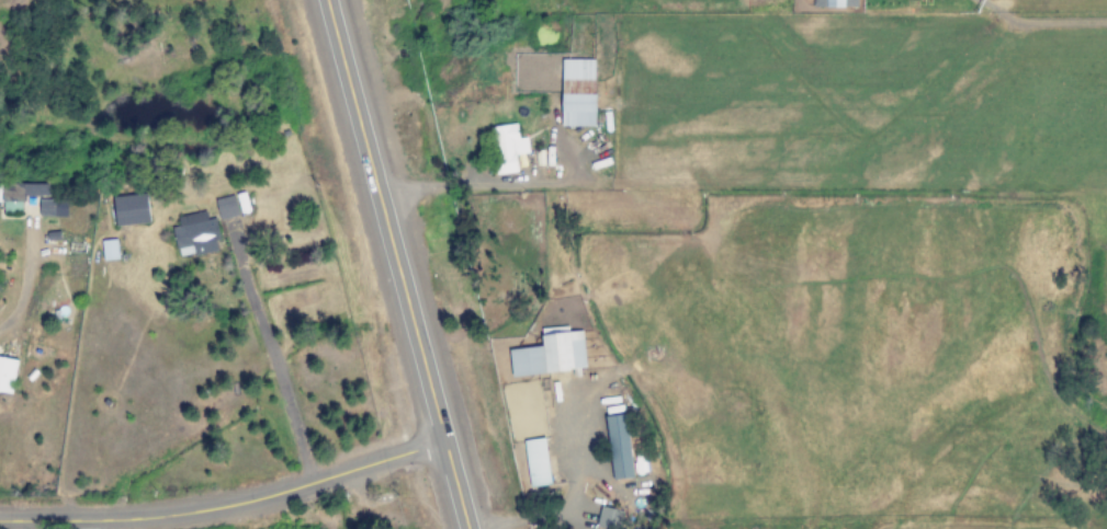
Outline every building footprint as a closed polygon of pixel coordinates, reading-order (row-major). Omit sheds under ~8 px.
[(594,60),(561,59),(560,126),(594,126),(594,60)] [(499,175),(517,172),(514,155),(528,153),(526,137),(518,138),(516,124),(492,127),(499,175)] [(110,198),(115,228),(149,222),(145,193),(110,198)] [(218,220),(238,216),(234,196),(215,199),(218,220)] [(214,218),(207,220),(205,211),(177,217),(179,226),(172,227),(178,258),(220,249),(214,218)] [(101,241),(102,261),(118,260),(117,240),(101,241)] [(508,350),(510,377),(586,369),(582,331),(539,335),(540,347),(508,350)] [(10,395),(17,361),(0,357),(0,393),(10,395)] [(612,481),(633,478),(626,414),(604,417),(612,481)] [(529,488),(549,486),(544,438),(524,440),(529,488)] [(611,528),(619,528),(622,511),(599,506),(595,526),(611,528)]
